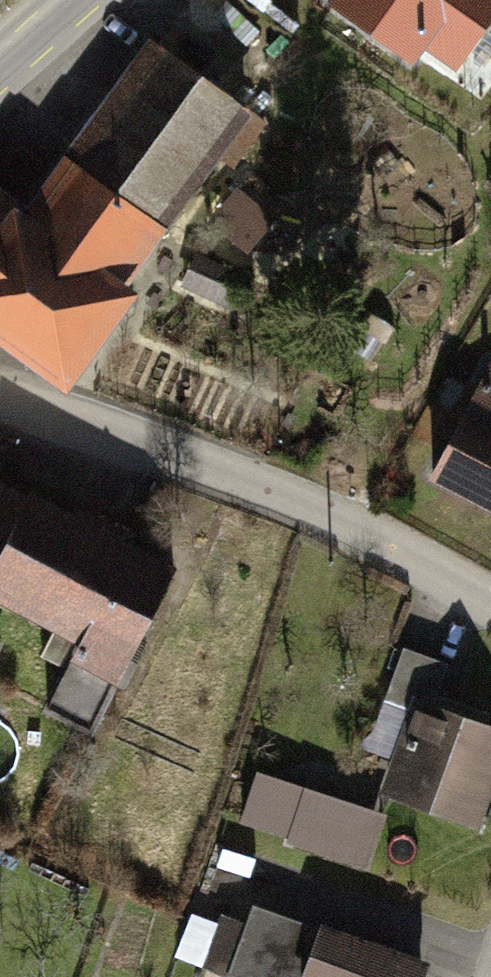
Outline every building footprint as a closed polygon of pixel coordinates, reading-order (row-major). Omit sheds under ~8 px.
[(338,4),(412,56),(423,40),(456,63),(490,13),(490,0),(341,0),(338,4)] [(157,45),(25,225),(0,207),(0,335),(64,381),(126,297),(115,290),(215,155),(232,168),(265,123),(157,45)] [(245,280),(214,266),(202,294),(233,307),(238,296),(242,298),(245,292),(241,290),(245,280)] [(490,368),(435,476),(490,505),(490,369),(490,368)] [(29,495),(27,499),(0,485),(0,594),(58,624),(42,655),(68,668),(47,708),(92,731),(175,569),(127,545),(132,534),(116,526),(111,536),(29,495)] [(490,771),(490,728),(432,708),(447,664),(403,649),(385,701),(417,712),(394,780),(478,809),(490,771)] [(369,812),(265,777),(251,822),(297,837),(295,842),(353,861),(369,812)] [(324,933),(308,976),(419,976),(422,969),(324,933)]
